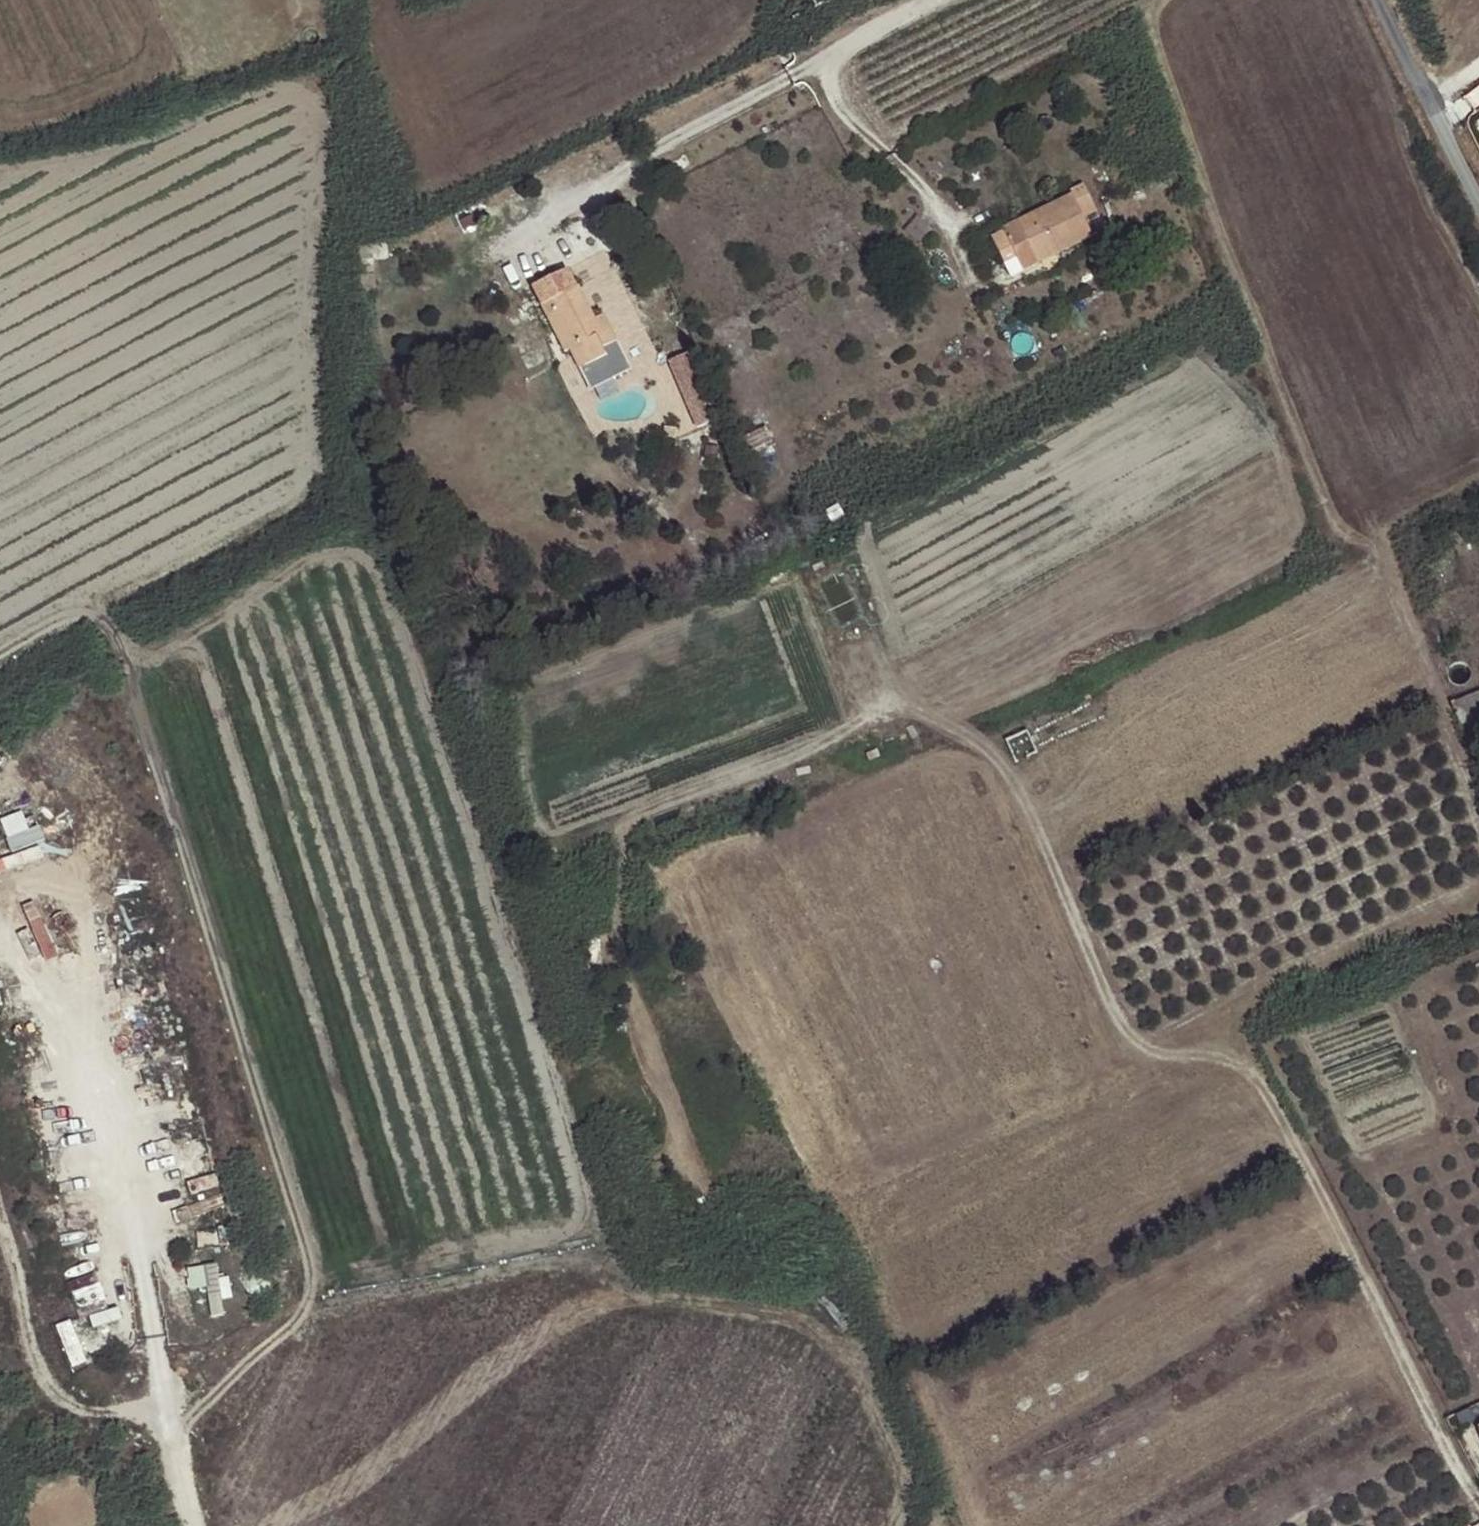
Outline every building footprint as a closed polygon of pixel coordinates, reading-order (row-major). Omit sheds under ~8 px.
[(990,236),(1004,265),(1016,259),(1023,273),(1038,265),(1036,261),(1090,235),(1083,219),(1096,212),(1082,185),(1069,191),(1072,197),(990,236)] [(386,245),(357,248),(359,263),(362,289),(375,287),(372,261),(388,259),(386,245)] [(566,270),(554,247),(520,264),(531,287),(566,270)] [(1016,259),(1004,265),(1010,278),(1023,273),(1016,259)] [(566,270),(531,287),(541,306),(539,306),(564,354),(568,351),(578,371),(605,357),(601,349),(617,341),(609,328),(600,332),(595,320),(579,288),(575,290),(566,270)] [(603,316),(595,320),(600,332),(609,328),(603,316)] [(605,357),(578,371),(583,381),(610,367),(605,357)] [(766,427),(741,437),(748,453),(773,442),(766,427)] [(1458,724),(1478,715),(1478,692),(1451,703),(1458,724)] [(1027,732),(1007,742),(1016,763),(1037,753),(1027,732)] [(29,809),(2,818),(12,848),(39,839),(29,809)] [(739,1219),(727,1223),(733,1238),(744,1234),(739,1219)] [(190,1289),(208,1287),(212,1316),(231,1313),(225,1261),(187,1266),(190,1289)]
